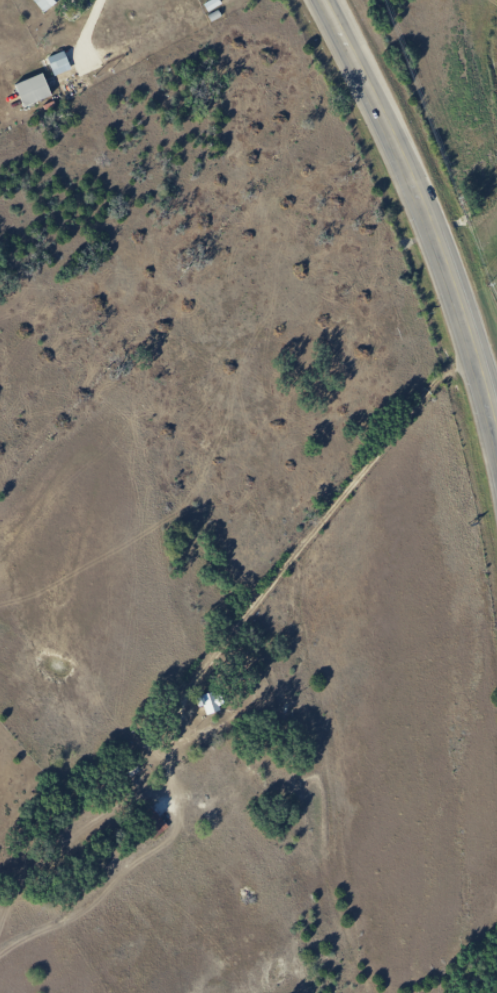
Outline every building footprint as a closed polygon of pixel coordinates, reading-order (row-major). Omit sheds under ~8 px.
[(36,12),(51,0),(27,0),(36,12)] [(41,58),(45,69),(63,62),(58,51),(41,58)] [(6,84),(17,107),(44,94),(34,71),(6,84)] [(187,696),(189,705),(197,703),(200,714),(216,710),(211,689),(187,696)]
